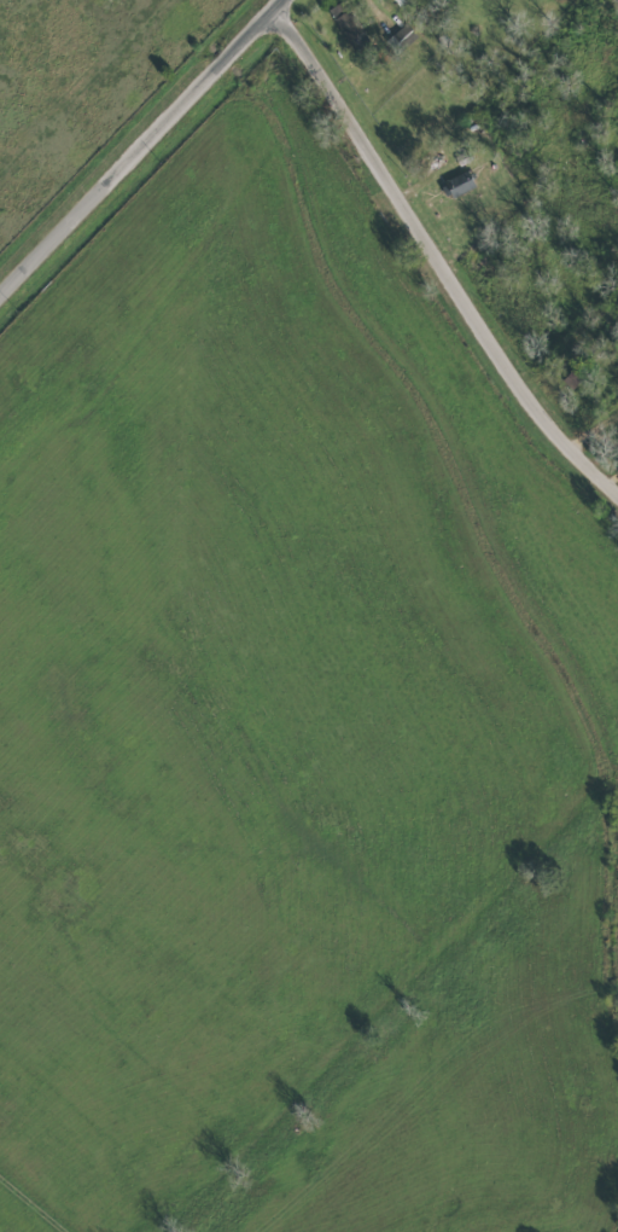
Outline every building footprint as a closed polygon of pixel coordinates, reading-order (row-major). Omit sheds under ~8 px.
[(353,50),(368,40),(347,8),(332,17),(353,50)] [(446,200),(474,188),(468,173),(440,184),(446,200)]
